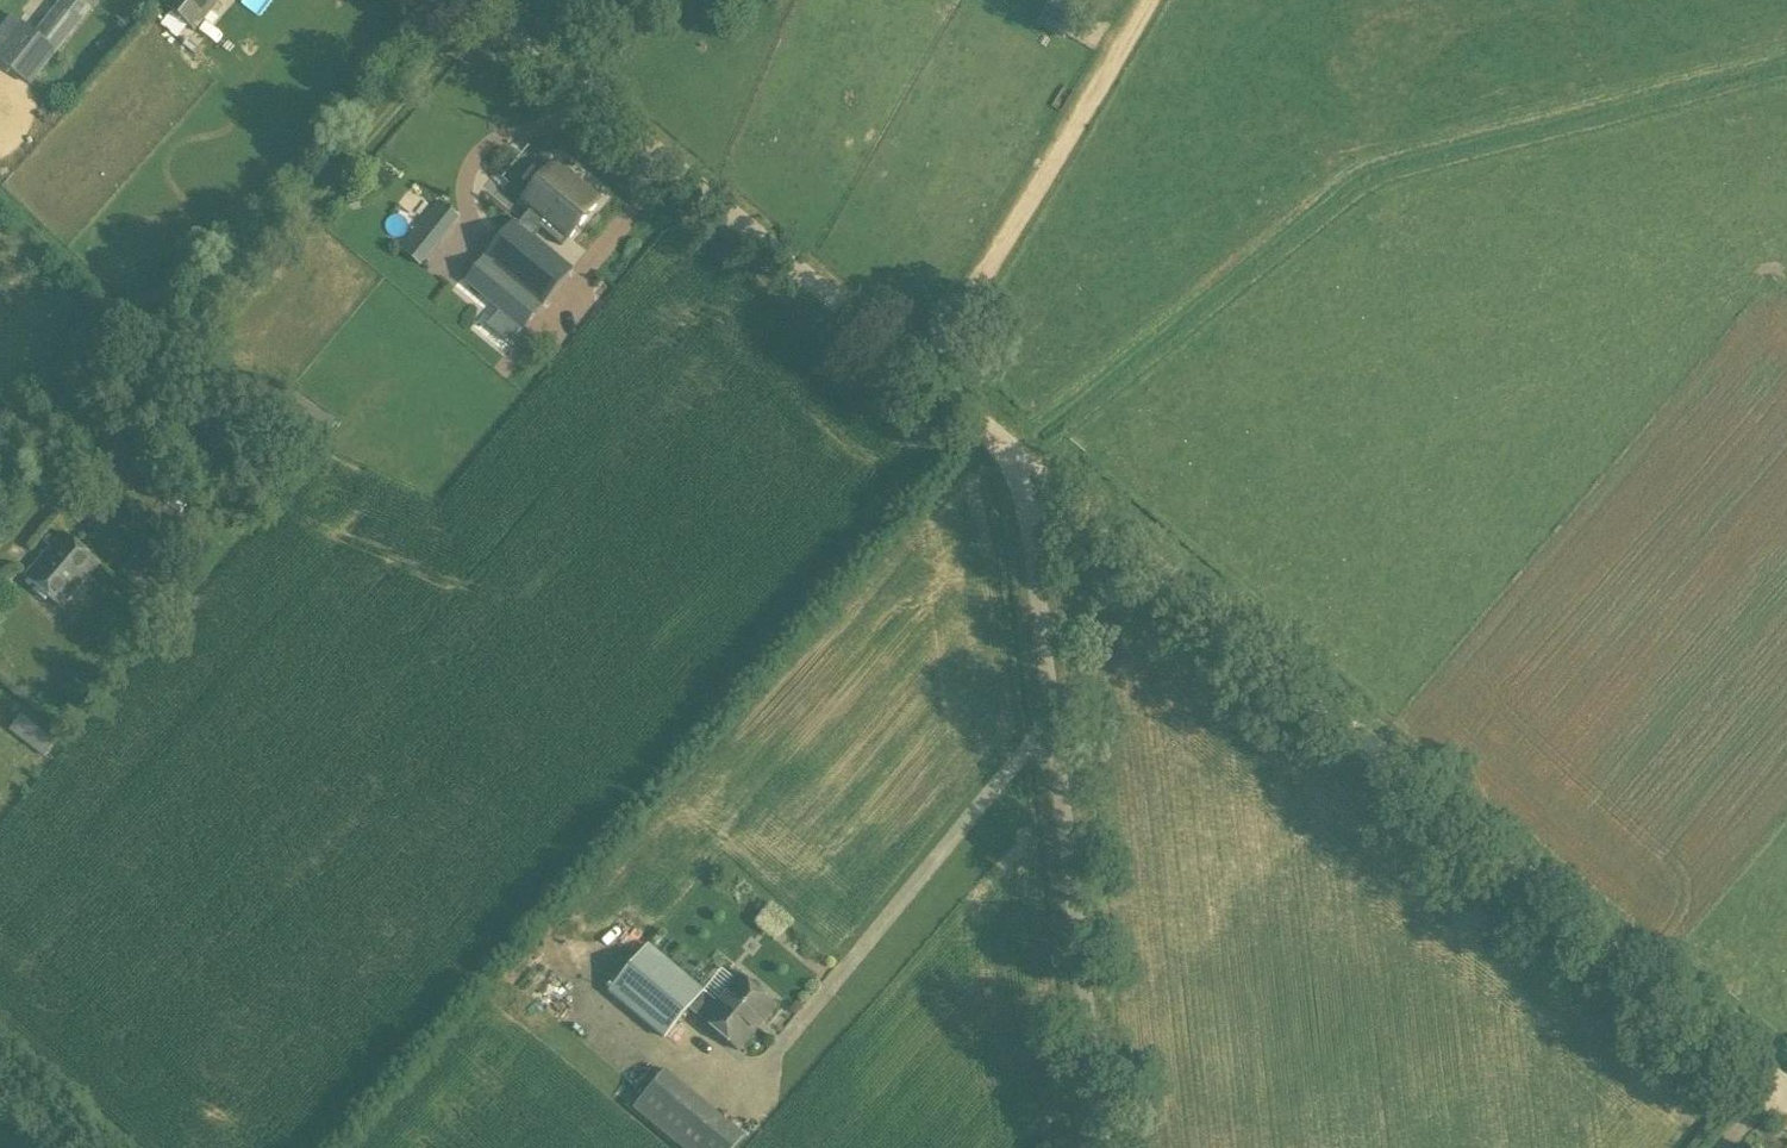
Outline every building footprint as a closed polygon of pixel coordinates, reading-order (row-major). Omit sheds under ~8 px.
[(36,33),(21,22),(0,48),(0,60),(30,84),(90,7),(82,0),(60,0),(36,33)] [(164,2),(197,29),(220,0),(166,0),(164,2)] [(1080,10),(1063,0),(1052,0),(1040,20),(1065,34),(1080,10)] [(574,268),(534,234),(540,226),(562,244),(597,202),(580,187),(583,184),(557,162),(527,198),(534,205),(519,224),(515,220),(467,278),(525,327),(574,268)] [(360,192),(347,194),(348,202),(362,200),(360,192)] [(402,247),(395,256),(411,270),(418,262),(422,264),(461,215),(440,199),(402,247)] [(186,544),(163,525),(122,572),(145,591),(186,544)] [(27,574),(64,606),(101,562),(65,531),(27,574)] [(63,735),(28,707),(12,729),(45,756),(63,735)] [(608,994),(664,1041),(701,996),(713,1006),(703,1018),(741,1050),(778,1005),(740,973),(716,1002),(705,993),(706,991),(650,944),(608,994)] [(632,1109),(679,1147),(735,1147),(744,1136),(665,1070),(632,1109)]
